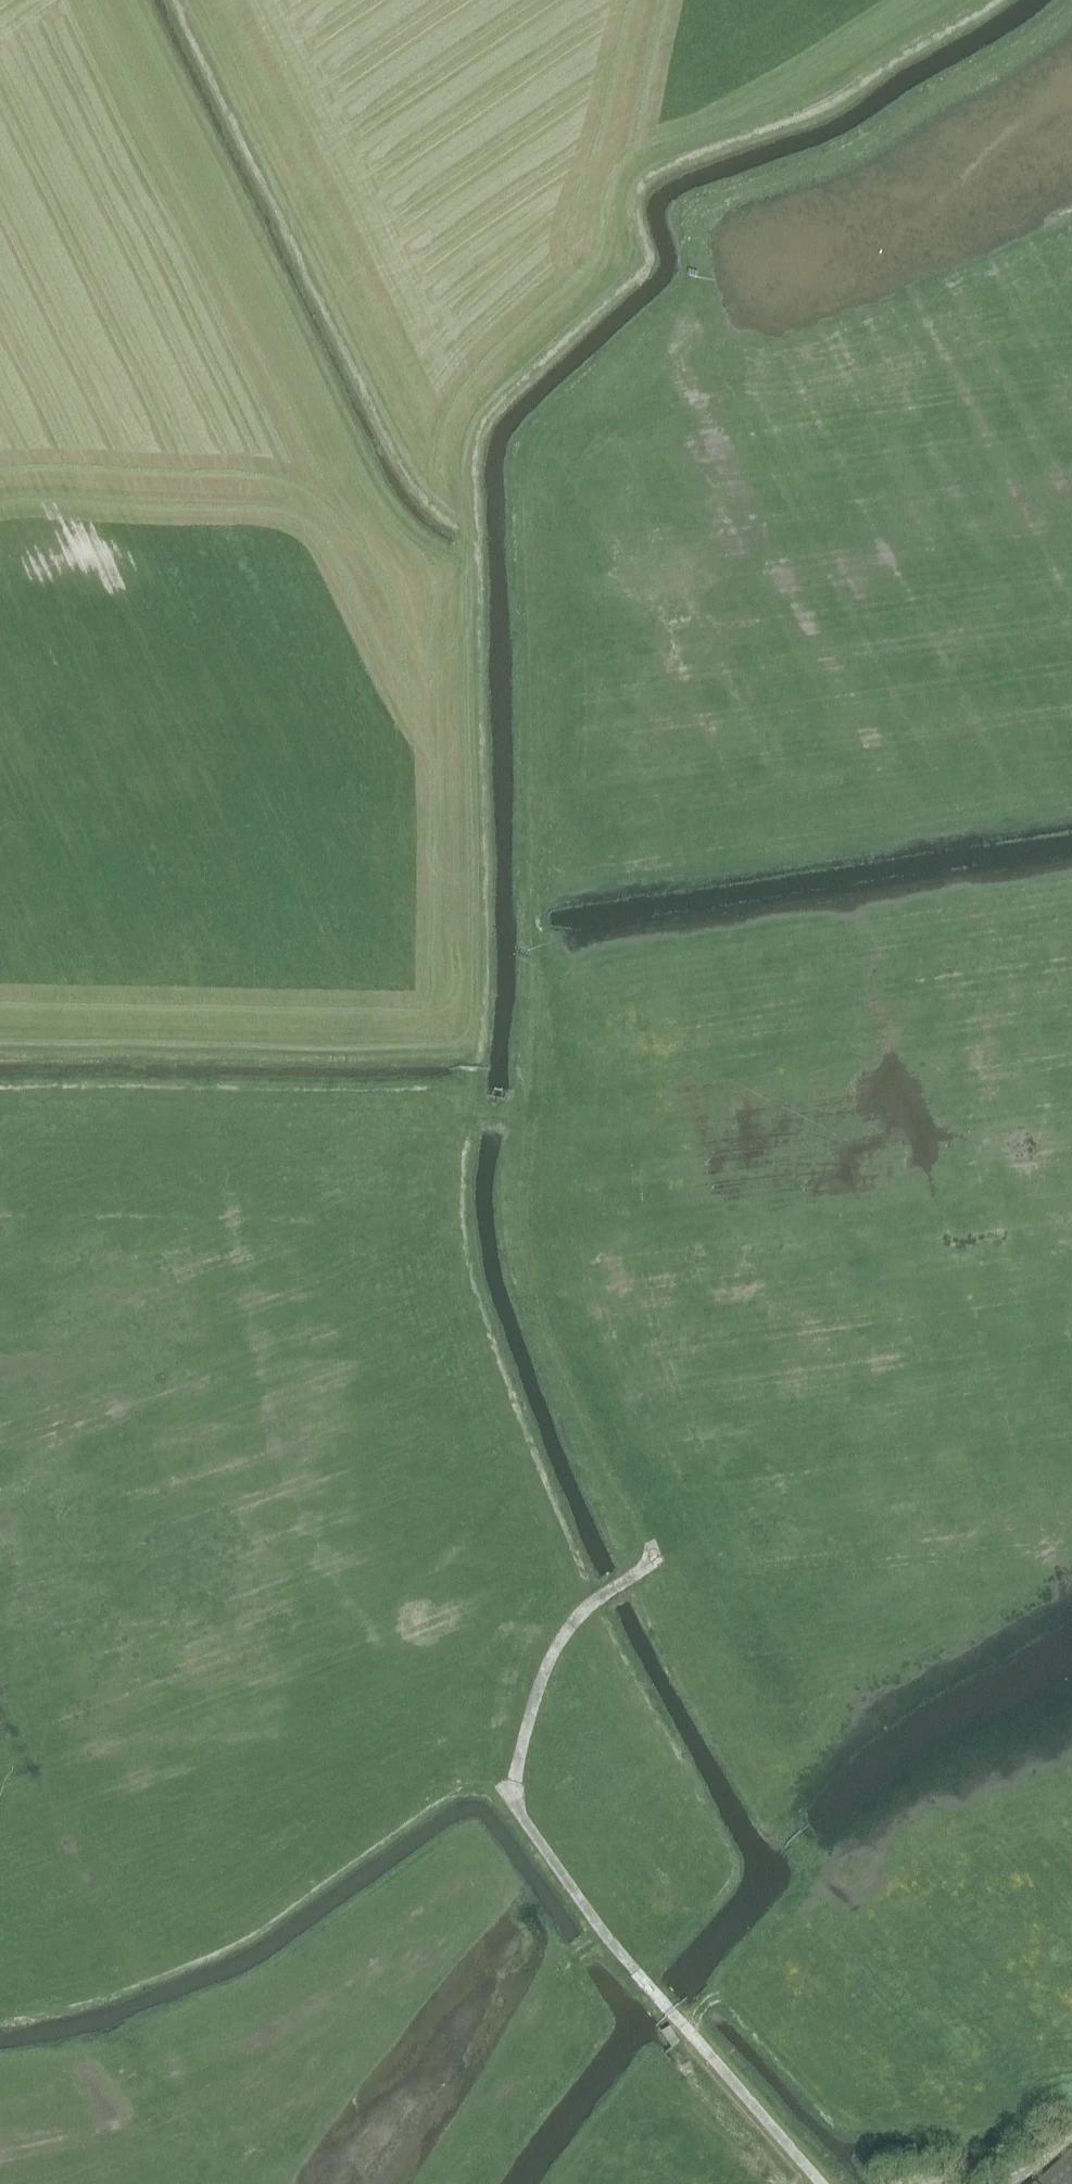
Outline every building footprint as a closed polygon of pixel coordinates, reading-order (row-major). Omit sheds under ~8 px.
[(1036,2183),(1071,2183),(1071,2152),(1036,2183)]
